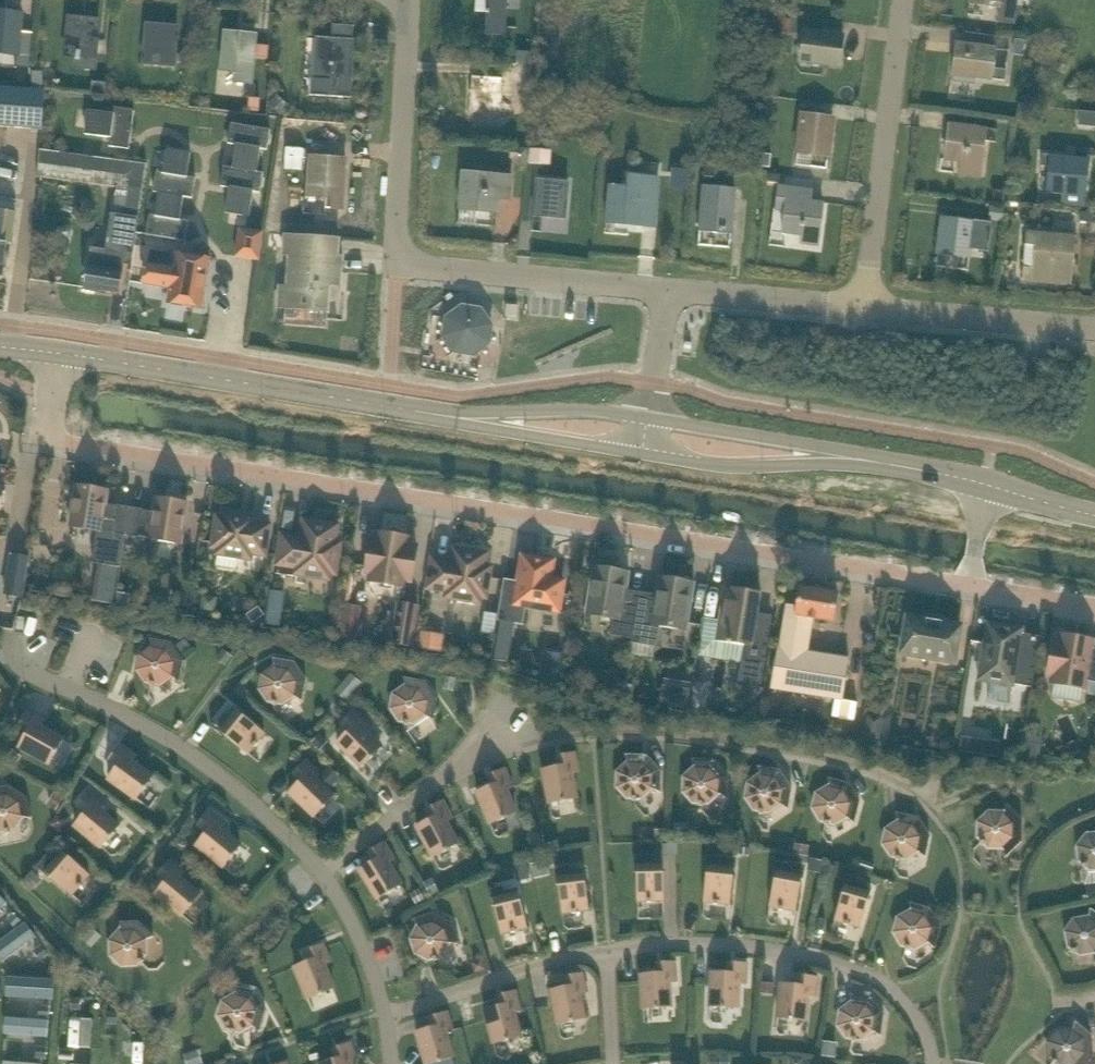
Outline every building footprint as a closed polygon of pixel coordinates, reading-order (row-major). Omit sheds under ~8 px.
[(508,0),(488,0),(487,10),(486,10),(486,13),(488,13),(488,26),(486,26),(486,27),(506,28),(508,0)] [(970,4),(1000,7),(998,21),(1014,23),(1017,0),(970,0),(970,4)] [(0,52),(0,54),(18,56),(18,55),(30,56),(30,51),(32,33),(20,32),(20,27),(22,13),(8,12),(9,6),(8,6),(7,12),(0,11),(0,52)] [(87,19),(87,13),(86,13),(85,19),(70,18),(70,17),(69,17),(65,55),(77,56),(76,67),(95,69),(100,20),(87,19)] [(165,26),(165,20),(164,20),(164,26),(148,25),(148,24),(147,24),(144,63),(155,64),(155,66),(158,66),(159,59),(174,60),(173,69),(174,70),(178,27),(165,26)] [(243,33),(243,27),(242,27),(242,33),(226,32),(225,31),(222,70),(233,71),(233,73),(235,73),(235,82),(252,83),(256,35),(243,33)] [(840,66),(844,36),(805,31),(801,61),(802,62),(803,57),(824,60),(824,64),(840,66)] [(353,42),(324,40),(318,39),(315,79),(310,79),(309,95),(349,98),(353,42)] [(1015,40),(1013,54),(1023,56),(1025,41),(1015,40)] [(993,68),(996,48),(957,44),(953,74),(954,74),(955,70),(976,73),(976,77),(1005,80),(1006,70),(993,68)] [(268,46),(256,45),(255,58),(267,58),(268,46)] [(473,76),(472,76),(471,90),(470,90),(468,112),(481,113),(481,114),(485,114),(485,109),(500,110),(500,116),(501,116),(501,111),(512,112),(513,94),(502,94),(503,78),(473,76)] [(0,86),(0,118),(7,119),(6,127),(41,131),(45,90),(0,86)] [(129,149),(134,110),(114,107),(113,114),(89,111),(86,135),(110,138),(109,147),(129,149)] [(814,116),(815,110),(803,108),(798,152),(809,154),(809,156),(812,156),(813,149),(828,151),(827,161),(828,161),(833,118),(820,117),(821,110),(820,110),(819,117),(814,116)] [(233,168),(257,172),(261,149),(267,150),(270,130),(231,123),(228,143),(237,145),(233,168)] [(951,127),(951,124),(950,124),(945,160),(946,160),(947,158),(960,159),(958,174),(979,176),(981,162),(982,163),(983,161),(981,161),(984,141),(996,143),(997,131),(985,129),(984,128),(984,131),(951,127)] [(527,149),(512,148),(511,159),(515,165),(519,165),(527,165),(528,149),(527,149)] [(187,177),(191,153),(167,149),(163,173),(156,172),(153,192),(159,193),(184,197),(192,198),(196,178),(187,177)] [(135,255),(148,164),(41,150),(37,177),(116,187),(106,251),(124,254),(135,255)] [(549,151),(531,150),(530,162),(548,164),(549,151)] [(1053,158),(1053,155),(1043,154),(1041,166),(1051,167),(1048,193),(1050,193),(1050,190),(1086,194),(1086,192),(1084,192),(1087,158),(1086,158),(1086,161),(1053,158)] [(343,210),(346,158),(310,156),(308,197),(337,198),(336,208),(332,208),(332,209),(343,210)] [(263,173),(257,172),(233,168),(224,166),(221,186),(230,188),(226,212),(250,216),(254,192),(260,193),(263,173)] [(496,174),(495,176),(463,173),(462,174),(465,174),(462,208),(459,207),(460,209),(496,212),(496,211),(494,211),(494,201),(499,197),(508,198),(510,176),(497,175),(496,174)] [(606,221),(606,222),(643,225),(643,224),(640,224),(640,219),(654,220),(658,178),(627,176),(626,188),(609,186),(609,187),(611,188),(608,221),(606,221)] [(565,219),(568,183),(537,180),(534,216),(565,219)] [(735,190),(735,189),(703,186),(700,224),(700,231),(731,234),(731,233),(733,215),(734,198),(727,197),(727,190),(735,190)] [(821,202),(821,205),(813,204),(814,193),(788,190),(780,189),(777,209),(786,210),(783,234),(784,234),(784,232),(820,236),(820,235),(818,235),(823,202),(821,202)] [(994,191),(993,202),(1002,203),(1004,192),(994,191)] [(180,219),(184,197),(159,193),(156,216),(149,215),(146,235),(185,241),(189,221),(180,219)] [(0,211),(0,274),(2,275),(5,256),(10,257),(16,213),(0,211)] [(943,218),(938,253),(968,257),(969,258),(971,245),(973,246),(973,248),(987,250),(990,224),(974,222),(943,218)] [(258,260),(262,233),(240,229),(236,256),(258,260)] [(1038,232),(1027,231),(1026,244),(1037,245),(1034,280),(1070,283),(1072,270),(1072,269),(1071,269),(1074,235),(1073,235),(1072,238),(1039,235),(1040,232),(1038,232)] [(283,248),(284,235),(271,234),(270,247),(283,248)] [(279,286),(277,307),(285,308),(284,324),(327,327),(328,310),(329,294),(324,294),(324,285),(341,285),(341,273),(343,257),(337,257),(339,239),(308,237),(285,235),(284,254),(289,254),(287,287),(279,286)] [(124,254),(106,251),(92,249),(89,266),(85,288),(119,293),(122,270),(121,270),(124,254)] [(170,288),(175,255),(151,251),(149,264),(147,264),(144,284),(170,288)] [(175,253),(175,255),(170,288),(167,303),(202,309),(210,259),(175,253)] [(492,325),(481,310),(462,307),(447,318),(444,336),(455,352),(473,355),(489,344),(492,325)] [(517,309),(507,308),(506,308),(505,319),(516,320),(517,309)] [(76,486),(69,526),(99,531),(98,538),(96,538),(92,563),(120,567),(125,535),(130,507),(116,505),(116,506),(106,504),(108,491),(76,486)] [(130,507),(125,535),(139,537),(139,536),(149,538),(149,539),(181,544),(188,503),(156,498),(153,512),(143,510),(143,509),(130,507)] [(241,518),(241,516),(224,513),(223,519),(218,518),(213,546),(219,547),(218,553),(216,566),(236,569),(238,556),(250,558),(251,552),(265,554),(269,526),(256,524),(257,518),(247,517),(246,519),(241,518)] [(334,543),(337,526),(304,521),(302,538),(282,535),(276,573),(297,576),(297,573),(328,578),(329,572),(335,573),(340,544),(334,543)] [(409,546),(410,538),(377,533),(376,541),(371,540),(366,572),(371,573),(370,581),(402,586),(404,578),(411,580),(417,547),(409,546)] [(484,567),(486,554),(454,549),(452,564),(446,563),(446,561),(433,559),(429,588),(442,590),(442,588),(448,589),(447,597),(479,602),(480,596),(481,596),(486,592),(490,568),(484,567)] [(550,579),(553,561),(523,556),(519,582),(504,579),(498,620),(523,624),(526,606),(559,611),(563,581),(550,579)] [(625,598),(630,573),(593,567),(586,614),(614,619),(612,634),(633,637),(639,601),(625,598)] [(687,630),(694,583),(658,577),(654,603),(639,601),(633,637),(632,642),(655,645),(658,626),(687,630)] [(837,593),(805,588),(800,587),(797,608),(788,607),(774,689),(841,700),(847,659),(798,651),(804,617),(833,622),(837,593)] [(724,588),(716,640),(728,641),(728,643),(731,644),(731,642),(745,644),(743,659),(739,680),(761,683),(764,662),(770,624),(756,622),(757,613),(760,594),(724,588)] [(415,646),(422,602),(397,599),(390,642),(415,646)] [(281,630),(283,617),(270,615),(267,628),(281,630)] [(955,662),(961,626),(908,617),(902,653),(955,662)] [(1014,632),(1015,627),(992,624),(991,630),(986,629),(981,661),(989,662),(986,681),(1013,686),(1014,684),(1032,687),(1041,636),(1014,632)] [(444,633),(420,629),(418,646),(442,650),(444,633)] [(1093,640),(1060,635),(1059,642),(1053,642),(1048,675),(1053,675),(1052,683),(1085,688),(1086,681),(1094,682),(1094,649),(1091,648),(1093,640)] [(184,660),(171,642),(150,638),(150,640),(152,648),(140,656),(137,670),(146,682),(151,683),(150,686),(154,686),(155,684),(160,685),(172,676),(178,681),(180,681),(184,660)] [(306,680),(295,662),(274,657),(273,659),(274,659),(275,667),(263,675),(260,689),(268,701),(273,702),(273,705),(277,706),(277,703),(282,704),(294,696),(301,700),(301,701),(302,701),(306,680)] [(690,679),(664,675),(660,702),(686,706),(690,679)] [(438,699),(425,681),(404,677),(404,678),(405,678),(406,686),(394,694),(391,709),(400,721),(405,722),(404,724),(409,725),(409,722),(414,723),(426,715),(432,719),(432,720),(434,720),(438,699)] [(704,712),(708,685),(695,683),(690,710),(704,712)] [(257,743),(265,733),(233,708),(225,718),(221,715),(211,727),(224,737),(225,735),(248,754),(254,746),(255,747),(258,744),(257,743)] [(41,727),(44,720),(27,710),(21,721),(30,727),(19,747),(49,763),(53,755),(54,756),(58,750),(56,750),(62,739),(41,727)] [(363,729),(369,724),(355,710),(346,719),(354,726),(337,743),(361,767),(367,760),(368,762),(373,757),(372,756),(381,747),(363,729)] [(1036,752),(1038,738),(1028,736),(1025,751),(1036,752)] [(132,761),(136,755),(120,744),(113,754),(122,760),(109,779),(136,799),(141,792),(142,793),(146,787),(145,786),(152,776),(132,761)] [(572,773),(579,772),(575,752),(563,755),(565,765),(543,770),(549,803),(558,801),(558,803),(565,801),(564,800),(577,798),(572,773)] [(661,771),(647,755),(625,754),(625,756),(626,756),(628,763),(618,773),(618,788),(628,798),(633,798),(633,801),(637,801),(637,798),(642,798),(652,788),(660,792),(661,792),(661,771)] [(329,770),(323,776),(306,759),(298,768),(306,776),(290,793),(314,816),(320,810),(321,811),(326,806),(325,805),(333,796),(325,788),(328,784),(329,785),(337,777),(329,770)] [(728,776),(713,760),(692,759),(692,760),(695,768),(684,778),(684,792),(694,803),(699,803),(699,806),(703,806),(703,803),(708,803),(718,793),(726,797),(727,798),(728,776)] [(792,788),(780,770),(758,766),(758,768),(759,768),(760,776),(749,784),(746,798),(755,810),(760,811),(759,813),(764,814),(764,812),(769,812),(780,804),(787,808),(787,809),(789,809),(792,788)] [(506,790),(513,787),(505,768),(494,773),(498,783),(476,792),(489,823),(497,820),(498,821),(504,819),(503,818),(515,813),(506,790)] [(860,802),(849,783),(828,777),(828,779),(829,787),(817,795),(813,809),(821,821),(826,822),(825,825),(829,826),(830,823),(835,824),(847,817),(853,822),(855,823),(860,802)] [(27,797),(9,785),(0,787),(0,831),(1,832),(5,831),(6,833),(10,832),(10,830),(15,829),(22,817),(30,818),(30,819),(32,818),(27,797)] [(66,797),(56,790),(48,803),(57,809),(66,797)] [(99,809),(104,804),(88,791),(81,801),(89,808),(75,826),(101,847),(107,840),(108,841),(112,836),(111,835),(119,825),(99,809)] [(446,821),(452,818),(443,800),(432,806),(437,816),(417,827),(432,857),(440,853),(441,854),(446,851),(446,850),(457,844),(446,821)] [(1021,842),(1022,820),(1007,804),(1006,805),(1007,806),(1003,813),(989,813),(978,823),(978,838),(981,841),(979,843),(983,846),(984,844),(988,848),(1002,848),(1005,855),(1005,856),(1006,857),(1021,842)] [(221,829),(226,823),(210,811),(202,820),(211,827),(196,846),(223,867),(228,860),(229,861),(234,856),(233,855),(240,845),(221,829)] [(930,836),(918,817),(897,813),(897,814),(898,822),(886,830),(883,844),(891,857),(896,857),(896,860),(900,861),(900,858),(905,859),(917,851),(924,856),(925,857),(930,836)] [(1087,835),(1078,846),(1079,861),(1083,864),(1081,866),(1085,869),(1086,867),(1090,870),(1094,869),(1094,834),(1087,835)] [(388,863),(394,859),(384,842),(373,849),(379,858),(359,870),(377,899),(385,894),(385,895),(391,892),(390,891),(401,884),(388,863)] [(81,885),(90,875),(55,845),(37,866),(49,878),(51,876),(72,895),(79,888),(80,889),(83,886),(81,885)] [(663,860),(649,861),(649,855),(634,856),(634,872),(637,872),(637,901),(647,901),(647,903),(651,903),(651,901),(664,901),(663,860)] [(721,863),(722,858),(706,856),(705,873),(707,873),(704,902),(714,903),(714,904),(717,904),(718,903),(730,904),(734,864),(721,863)] [(181,878),(185,872),(170,859),(162,869),(171,876),(156,894),(182,915),(187,909),(188,910),(193,904),(192,903),(200,894),(181,878)] [(790,869),(791,864),(776,861),(773,878),(775,878),(769,906),(779,908),(779,910),(783,910),(783,909),(795,911),(803,872),(790,869)] [(584,870),(570,872),(569,866),(554,868),(556,885),(559,885),(562,913),(572,912),(572,913),(576,913),(576,912),(589,910),(584,870)] [(858,885),(860,880),(845,876),(841,892),(843,892),(835,920),(844,923),(844,924),(847,925),(848,924),(860,928),(871,889),(858,885)] [(517,888),(504,892),(503,886),(488,890),(492,906),(494,906),(501,934),(511,932),(511,933),(515,932),(515,931),(527,928),(517,888)] [(941,927),(931,908),(910,902),(909,903),(910,904),(910,912),(898,919),(894,933),(901,945),(906,947),(905,949),(909,950),(910,948),(915,949),(927,942),(933,947),(933,948),(935,948),(941,927)] [(1091,908),(1090,910),(1091,910),(1088,918),(1074,920),(1066,932),(1069,946),(1073,949),(1071,951),(1075,954),(1076,952),(1080,954),(1094,952),(1094,953),(1094,911),(1091,908)] [(459,943),(452,923),(433,912),(412,919),(413,920),(418,926),(412,939),(416,953),(429,960),(434,958),(434,961),(439,959),(438,957),(443,955),(449,943),(457,943),(457,944),(459,943)] [(24,920),(0,939),(0,957),(3,960),(35,935),(24,920)] [(153,937),(154,936),(138,921),(120,922),(120,931),(111,941),(111,956),(122,965),(136,965),(140,961),(142,963),(144,960),(143,958),(146,954),(145,940),(153,937)] [(89,945),(98,935),(91,929),(82,938),(89,945)] [(324,965),(331,962),(323,943),(312,948),(316,958),(294,967),(307,999),(315,995),(316,997),(322,994),(322,993),(333,988),(324,965)] [(669,981),(677,981),(675,961),(663,962),(664,973),(641,975),(643,1008),(652,1008),(652,1009),(658,1009),(658,1007),(671,1006),(669,981)] [(747,983),(748,963),(735,963),(735,974),(711,973),(710,1006),(719,1007),(719,1008),(725,1008),(725,1007),(738,1008),(739,983),(747,983)] [(580,993),(587,992),(584,973),(571,975),(574,986),(551,990),(557,1023),(566,1022),(566,1023),(573,1022),(572,1020),(585,1018),(580,993)] [(815,997),(818,977),(806,976),(804,987),(781,984),(777,1017),(786,1018),(786,1020),(792,1021),(793,1019),(805,1021),(808,996),(815,997)] [(52,996),(52,978),(8,977),(8,995),(52,996)] [(266,1010),(256,991),(235,986),(234,987),(235,987),(235,995),(223,1002),(219,1016),(226,1029),(231,1030),(230,1033),(234,1034),(235,1031),(240,1033),(252,1025),(259,1031),(258,1031),(260,1031),(266,1010)] [(514,1012),(521,1010),(516,990),(504,994),(507,1004),(484,1010),(493,1043),(502,1041),(502,1042),(508,1040),(508,1039),(520,1036),(514,1012)] [(884,1014),(871,997),(849,994),(849,995),(850,995),(851,1003),(840,1012),(838,1026),(847,1038),(852,1039),(851,1041),(856,1042),(856,1039),(861,1040),(872,1031),(879,1035),(879,1036),(881,1036),(884,1014)] [(453,1030),(448,1012),(436,1015),(439,1026),(416,1032),(426,1063),(428,1063),(434,1062),(435,1063),(441,1062),(441,1060),(453,1056),(446,1033),(453,1031),(453,1030)] [(5,1017),(4,1033),(47,1035),(48,1020),(5,1017)] [(1092,1035),(1075,1021),(1075,1022),(1075,1023),(1072,1030),(1058,1032),(1049,1043),(1050,1057),(1054,1060),(1052,1062),(1054,1063),(1057,1063),(1058,1063),(1088,1063),(1094,1057),(1092,1035)] [(357,1061),(350,1043),(339,1047),(342,1057),(322,1063),(350,1063),(357,1061)] [(183,1054),(186,1063),(200,1063),(201,1063),(196,1050),(183,1054)]
